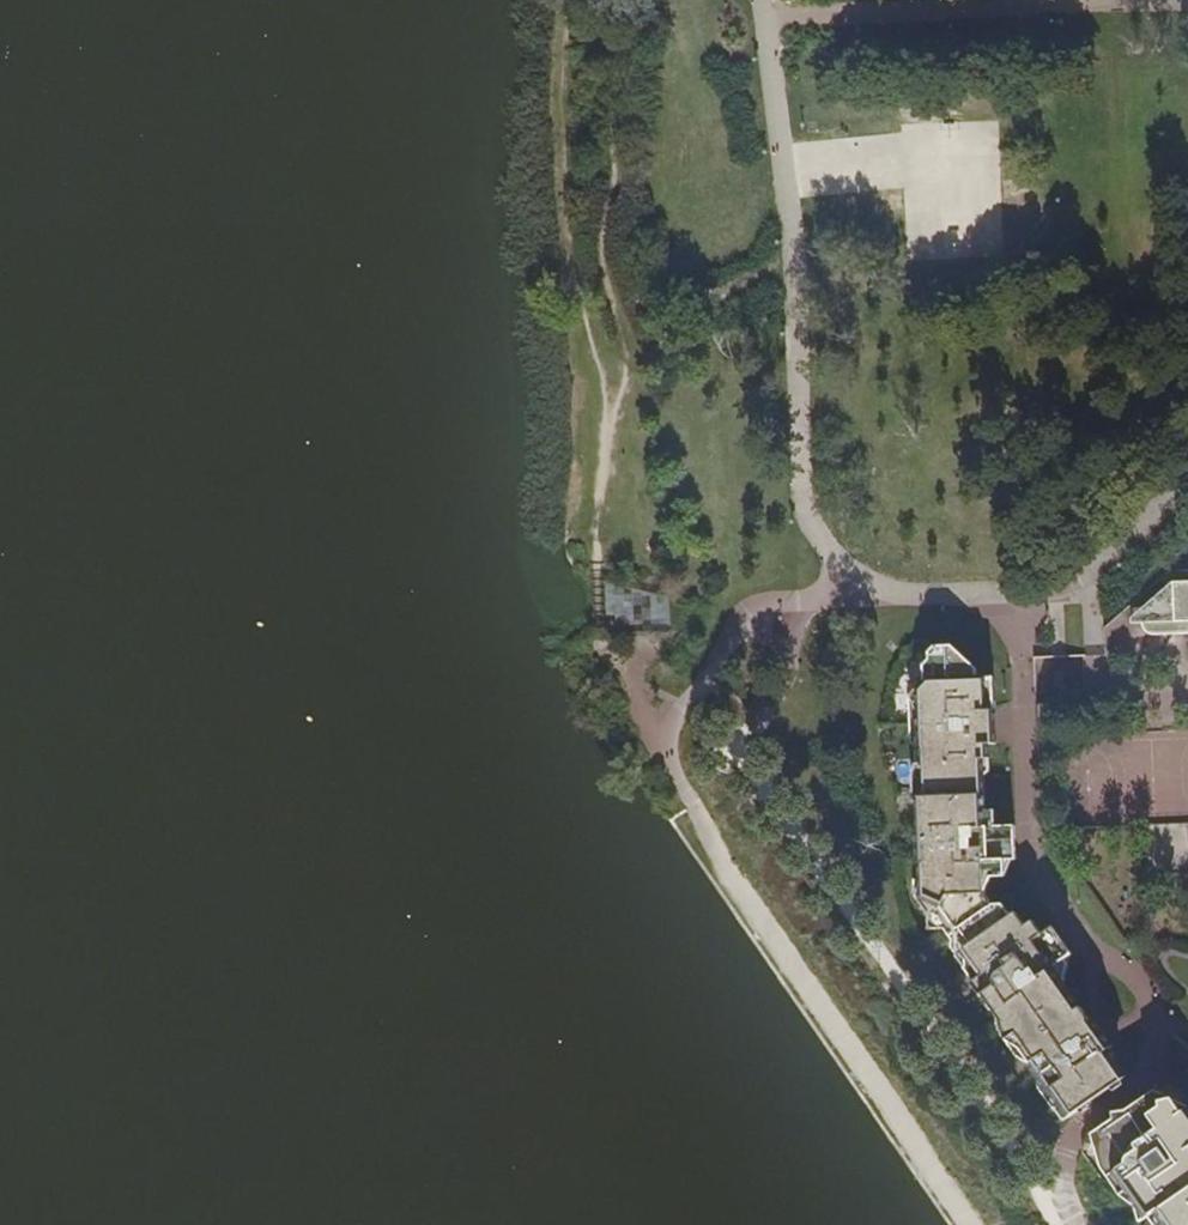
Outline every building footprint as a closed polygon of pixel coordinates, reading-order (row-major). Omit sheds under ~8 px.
[(1174,571),(1174,584),(1168,584),(1140,608),(1141,631),(1151,636),(1187,636),(1187,570),(1174,571)] [(1048,1107),(1066,1119),(1121,1080),(1102,1054),(1109,1048),(1079,1009),(1060,994),(1061,984),(1051,969),(1033,981),(1025,962),(1053,952),(1045,930),(1037,936),(1028,924),(1022,929),(1011,914),(1006,917),(1003,904),(993,905),(986,893),(993,878),(1003,877),(1002,862),(1016,861),(1016,856),(1007,857),(997,840),(979,848),(975,838),(974,827),(995,827),(994,811),(985,811),(982,759),(990,759),(989,744),(994,744),(992,727),(981,728),(981,725),(972,724),(971,712),(995,711),(994,678),(977,679),(977,670),(949,646),(933,645),(927,652),(927,663),(923,665),(923,681),(907,697),(908,743),(914,747),(914,766),(917,767),(917,798),(922,799),(922,814),(917,814),(918,830),(915,831),(916,866),(920,866),(920,880),(912,880),(913,898),(926,916),(926,930),(943,929),(967,964),(963,968),(992,1009),(996,1031),(1013,1056),(1030,1068),(1038,1079),(1036,1089),(1048,1107)] [(1067,692),(1085,692),(1084,656),(1066,657),(1067,692)] [(1034,658),(1036,706),(1052,706),(1050,658),(1034,658)] [(997,744),(995,711),(971,712),(972,724),(981,725),(981,728),(992,727),(994,744),(997,744)] [(1016,856),(1014,826),(995,827),(974,827),(975,838),(979,848),(997,840),(1007,857),(1016,856)] [(1033,981),(1051,969),(1068,957),(1048,928),(1045,930),(1053,952),(1025,962),(1033,981)] [(1149,1093),(1138,1101),(1107,1123),(1096,1132),(1104,1145),(1096,1151),(1101,1170),(1121,1197),(1148,1217),(1157,1211),(1167,1223),(1165,1224),(1187,1224),(1187,1147),(1182,1141),(1165,1155),(1157,1146),(1170,1135),(1170,1121),(1181,1112),(1170,1099),(1159,1106),(1149,1093)] [(1181,1112),(1170,1121),(1170,1135),(1157,1146),(1165,1155),(1182,1141),(1187,1147),(1187,1108),(1187,1107),(1181,1112)]
